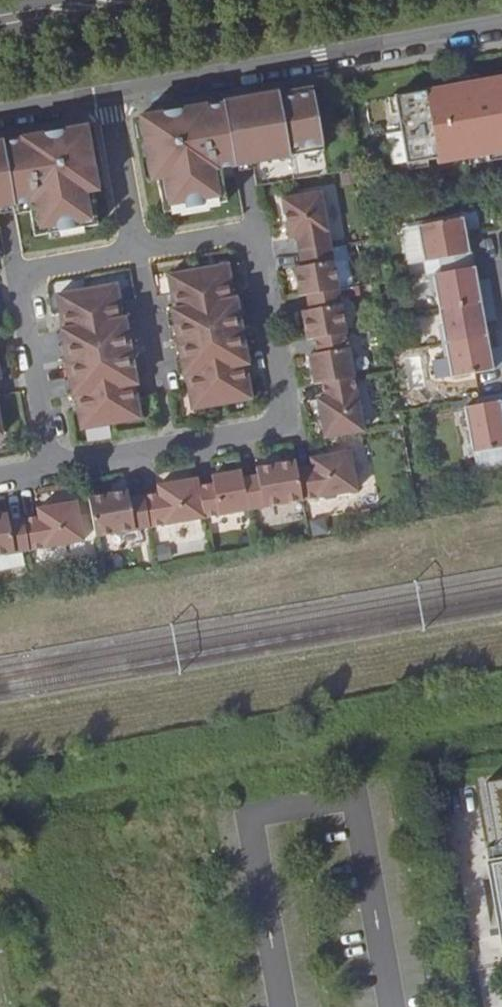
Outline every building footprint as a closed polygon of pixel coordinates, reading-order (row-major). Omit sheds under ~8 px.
[(479,75),(459,79),(460,85),(480,82),(479,75)] [(396,97),(399,113),(408,164),(428,160),(437,158),(438,163),(485,154),(501,152),(501,78),(480,82),(460,85),(396,97)] [(329,174),(313,86),(224,102),(224,104),(205,107),(205,106),(181,110),(181,112),(164,115),(164,113),(140,117),(152,182),(158,181),(164,213),(227,202),(222,177),(236,175),(235,166),(253,163),(257,186),(329,174)] [(396,97),(389,98),(392,115),(399,113),(396,97)] [(15,206),(17,214),(30,211),(35,237),(98,225),(92,193),(98,191),(87,126),(63,131),(63,133),(46,136),(45,134),(22,138),(22,140),(3,143),(3,142),(0,142),(0,208),(15,206)] [(485,154),(487,162),(501,159),(501,152),(485,154)] [(428,160),(408,164),(409,170),(429,166),(428,160)] [(321,192),(281,199),(288,239),(296,237),(299,252),(331,246),(321,192)] [(438,259),(441,273),(473,267),(469,248),(463,249),(461,239),(467,238),(464,218),(418,226),(424,262),(438,259)] [(301,267),(293,268),(299,297),(306,296),(338,290),(331,246),(299,252),(301,267)] [(227,265),(168,275),(174,310),(172,310),(172,312),(175,326),(177,339),(179,347),(181,360),(183,374),(183,376),(186,375),(192,410),(251,399),(245,365),(248,364),(247,363),(245,348),(243,336),(241,328),(239,315),(236,301),(236,299),(234,299),(227,265)] [(473,267),(430,275),(434,293),(437,292),(439,309),(491,300),(488,285),(479,286),(476,287),(475,281),(478,281),(475,267),(473,267)] [(117,284),(57,295),(64,329),(61,330),(61,332),(64,346),(66,359),(67,366),(70,379),(72,393),(72,395),(75,395),(81,429),(140,419),(134,385),(137,384),(136,382),(134,368),(132,356),(130,347),(128,334),(125,320),(125,318),(122,319),(117,284)] [(309,311),(301,312),(306,340),(314,339),(346,333),(338,290),(306,296),(309,311)] [(242,300),(236,301),(239,315),(245,314),(242,300)] [(491,300),(439,309),(442,326),(440,327),(443,344),(488,336),(485,322),(482,323),(481,317),(484,317),(493,315),(491,300)] [(172,312),(167,313),(169,327),(175,326),(172,312)] [(131,319),(125,320),(128,334),(134,333),(131,319)] [(61,332),(55,333),(58,347),(64,346),(61,332)] [(317,353),(309,355),(314,385),(322,384),(354,378),(346,333),(314,339),(317,353)] [(443,344),(446,361),(448,360),(452,377),(501,368),(501,364),(500,353),(491,355),(488,355),(487,350),(490,349),(488,336),(443,344)] [(250,347),(245,348),(247,363),(253,362),(250,347)] [(181,360),(175,361),(178,375),(183,374),(181,360)] [(139,367),(134,368),(136,382),(142,381),(139,367)] [(324,398),(317,400),(324,439),(363,432),(354,378),(322,384),(324,398)] [(70,379),(64,380),(67,394),(72,393),(70,379)] [(479,398),(477,399),(478,405),(465,407),(473,453),(501,448),(501,394),(479,398)] [(312,466),(297,468),(302,499),(357,489),(351,451),(310,458),(312,466)] [(257,476),(242,478),(248,509),(302,499),(295,461),(256,468),(257,476)] [(213,484),(198,486),(204,517),(248,509),(242,478),(241,471),(212,477),(213,484)] [(159,494),(144,496),(149,527),(204,517),(197,479),(157,486),(159,494)] [(128,491),(89,498),(95,537),(149,527),(144,496),(129,499),(128,491)] [(38,515),(23,518),(29,549),(83,539),(76,501),(37,508),(38,515)] [(29,549),(23,518),(9,520),(7,513),(0,514),(0,554),(29,549)] [(501,845),(501,780),(480,784),(492,846),(501,845)] [(486,861),(501,947),(501,858),(486,861)]
